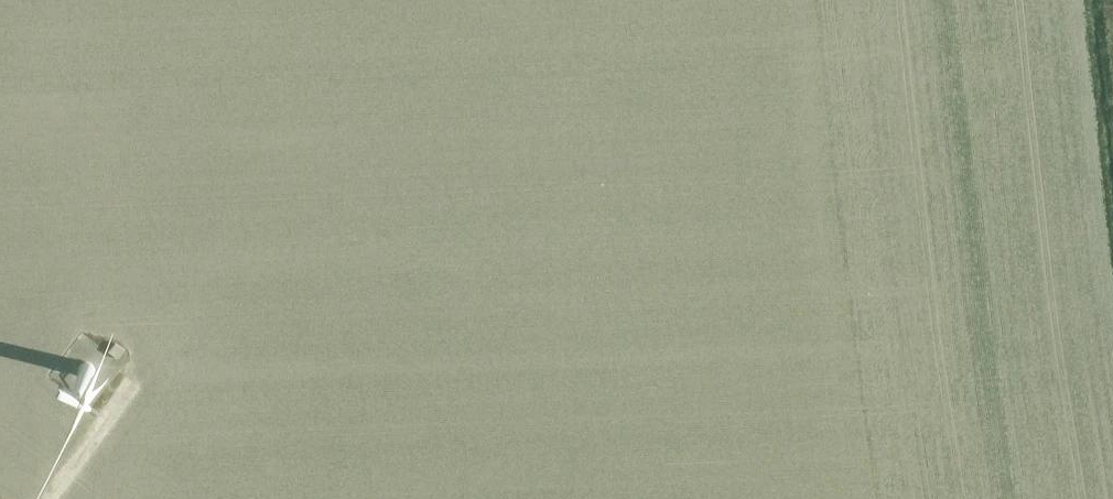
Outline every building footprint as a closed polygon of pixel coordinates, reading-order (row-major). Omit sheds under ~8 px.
[(79,366),(79,369),(79,371),(80,373),(82,375),(84,376),(87,377),(89,376),(91,375),(93,373),(94,371),(94,368),(94,366),(92,364),(90,362),(88,361),(85,361),(83,362),(81,364),(79,366)]
